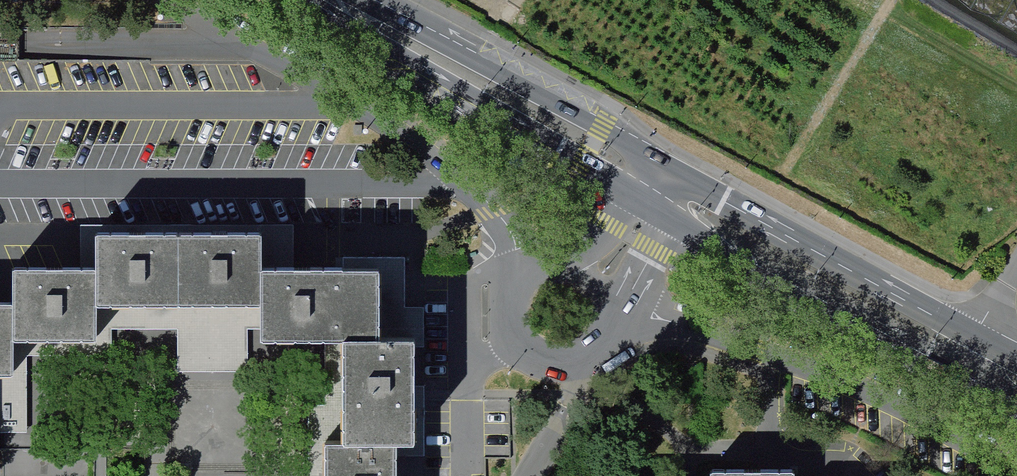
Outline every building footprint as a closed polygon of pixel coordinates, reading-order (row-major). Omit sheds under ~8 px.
[(16,344),(99,344),(99,309),(260,308),(260,343),(344,343),(345,445),(327,445),(327,475),(399,475),(399,447),(416,447),(416,343),(382,343),(382,272),(261,272),(261,238),(98,238),(99,272),(15,272),(15,308),(0,308),(0,378),(16,378),(16,344)]
